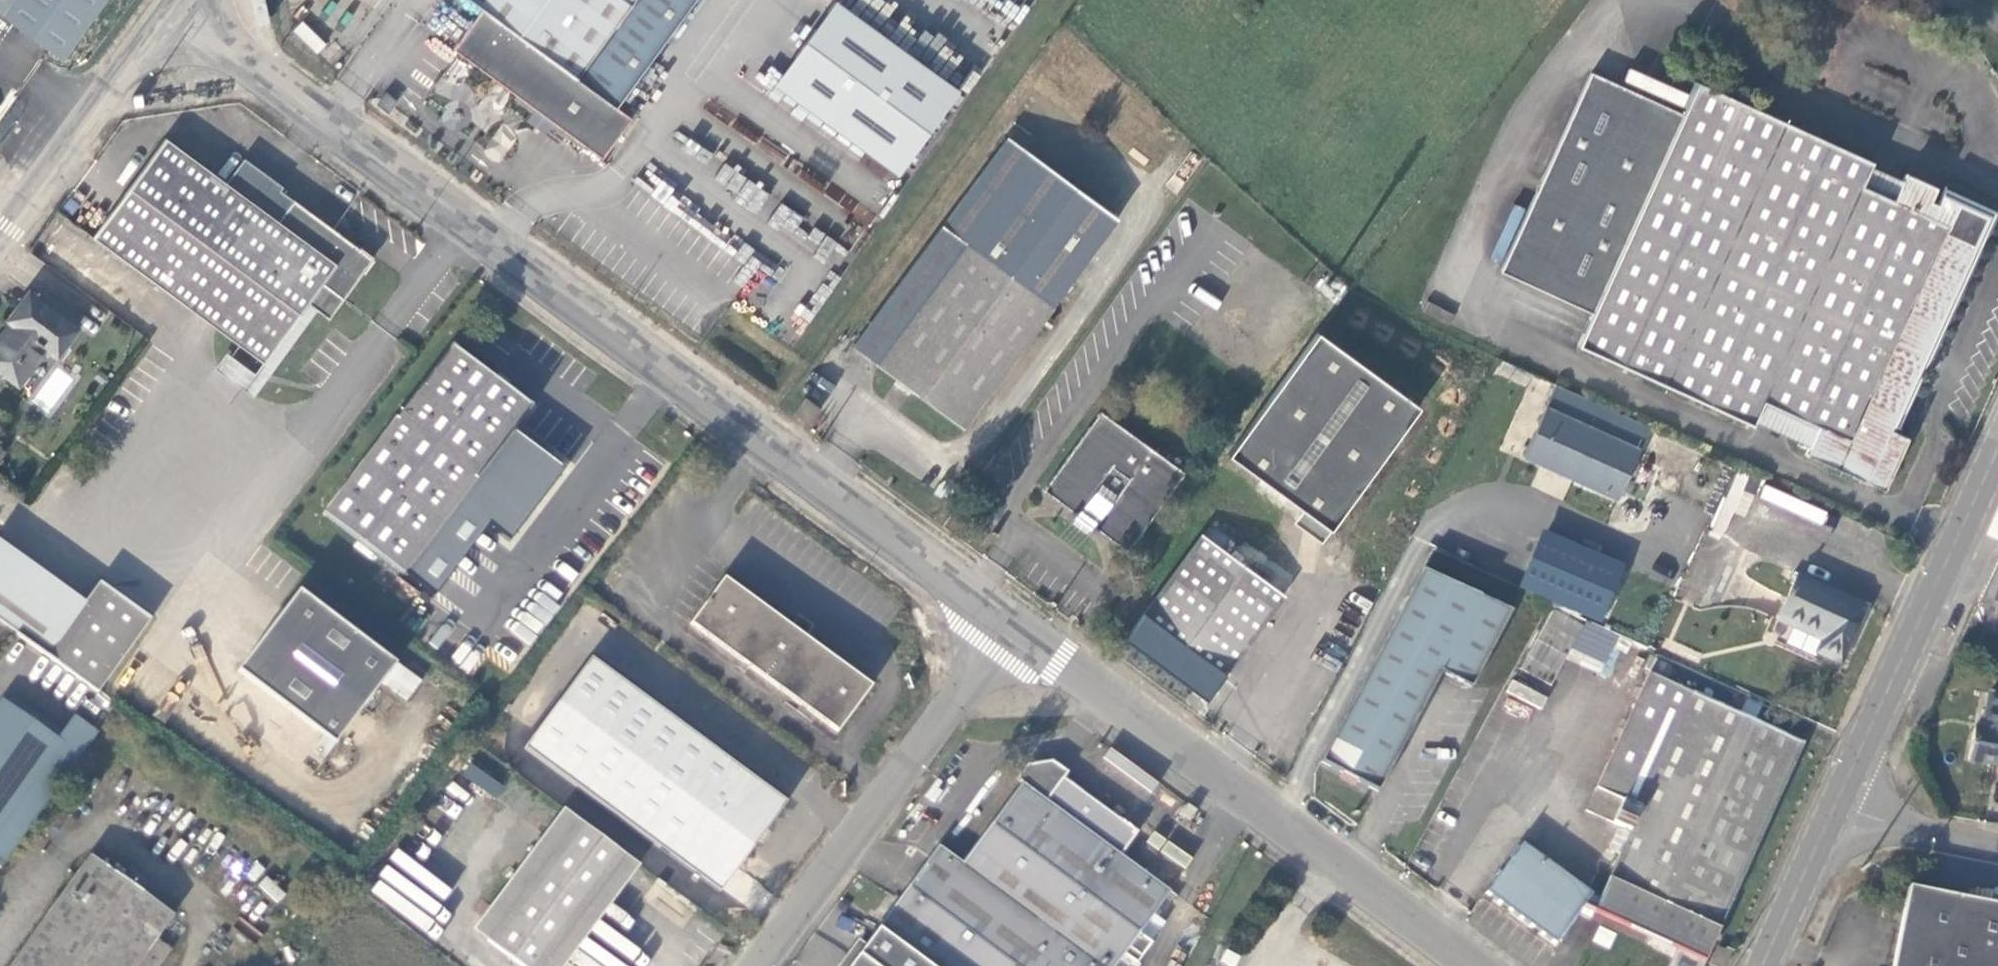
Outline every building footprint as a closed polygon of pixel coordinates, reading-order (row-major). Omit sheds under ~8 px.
[(58,59),(101,0),(0,0),(0,16),(58,59)] [(572,73),(625,0),(474,0),(572,73)] [(798,111),(902,179),(962,88),(832,2),(775,88),(802,105),(798,111)] [(300,23),(294,32),(317,51),(323,42),(300,23)] [(1596,316),(1582,348),(1757,425),(1759,422),(1766,405),(1799,418),(1791,435),(1815,446),(1812,455),(1885,489),(1907,439),(1891,430),(1894,423),(1907,429),(1929,380),(1922,373),(1934,341),(1944,345),(1997,215),(1997,212),(1946,190),(1939,205),(1932,202),(1940,186),(1908,171),(1902,185),(1893,205),(1861,190),(1870,171),(1875,161),(1700,83),(1687,116),(1592,78),(1505,276),(1596,316)] [(28,104),(13,92),(1,106),(17,117),(28,104)] [(9,132),(0,124),(0,143),(9,132)] [(847,348),(873,367),(961,429),(1035,324),(1044,312),(1115,216),(1006,134),(847,348)] [(217,175),(160,136),(90,233),(255,352),(298,297),(318,309),(361,250),(232,156),(217,175)] [(1902,185),(1870,171),(1861,190),(1893,205),(1902,185)] [(28,293),(7,319),(10,321),(0,335),(0,372),(17,386),(45,348),(57,358),(76,332),(28,293)] [(1044,312),(1035,324),(1044,331),(1053,318),(1044,312)] [(1416,408),(1315,333),(1225,453),(1325,530),(1416,408)] [(528,396),(445,338),(324,506),(408,566),(528,396)] [(1934,341),(1922,373),(1929,380),(1944,345),(1934,341)] [(217,370),(245,389),(255,374),(227,355),(217,370)] [(48,414),(76,381),(48,357),(20,390),(48,414)] [(1182,466),(1102,404),(1041,486),(1121,547),(1182,466)] [(1766,405),(1759,422),(1791,435),(1799,418),(1766,405)] [(1640,452),(1551,410),(1527,458),(1618,501),(1640,452)] [(1753,494),(1744,491),(1749,476),(1734,471),(1712,530),(1724,534),(1732,512),(1745,517),(1753,494)] [(1766,484),(1760,497),(1822,526),(1828,513),(1766,484)] [(16,638),(46,659),(101,582),(12,520),(0,535),(0,626),(16,638)] [(1520,593),(1609,621),(1629,559),(1540,530),(1520,593)] [(1278,594),(1200,533),(1140,611),(1220,672),(1278,594)] [(46,659),(96,696),(166,601),(114,564),(101,582),(46,659)] [(330,723),(343,733),(411,638),(310,567),(253,647),(338,710),(330,723)] [(1511,612),(1422,569),(1316,760),(1373,792),(1439,672),(1469,689),(1511,612)] [(735,656),(769,611),(719,572),(685,617),(735,656)] [(1869,608),(1805,575),(1783,617),(1829,640),(1824,651),(1844,662),(1869,608)] [(862,682),(769,611),(735,656),(828,727),(862,682)] [(1530,779),(1589,644),(1544,624),(1482,759),(1530,779)] [(783,797),(589,650),(522,740),(715,886),(783,797)] [(1656,669),(1591,810),(1635,831),(1605,897),(1601,908),(1705,957),(1717,930),(1722,931),(1811,739),(1656,669)] [(7,859),(80,758),(1,701),(0,702),(0,854),(7,859)] [(1985,709),(1977,750),(1967,748),(1961,773),(1997,781),(1997,711),(1985,709)] [(462,776),(497,796),(511,771),(476,751),(462,776)] [(1164,888),(1118,851),(1131,831),(1057,774),(1063,766),(1046,754),(1021,758),(1011,772),(1018,778),(956,861),(932,844),(841,965),(1130,965),(1133,961),(1131,960),(1145,941),(1133,931),(1164,888)] [(462,922),(482,938),(577,817),(555,803),(462,922)] [(519,965),(537,965),(623,853),(577,817),(482,938),(519,965)] [(1595,891),(1530,842),(1493,891),(1559,940),(1588,901),(1595,891)] [(644,868),(623,853),(537,965),(566,965),(644,868)] [(91,858),(12,965),(137,965),(172,917),(91,858)] [(737,868),(722,887),(750,908),(765,889),(737,868)] [(1909,905),(1898,965),(1997,965),(1997,922),(1909,905)] [(1709,959),(1722,931),(1717,930),(1705,957),(1709,959)] [(1724,945),(1716,961),(1726,965),(1729,965),(1736,951),(1724,945)]
